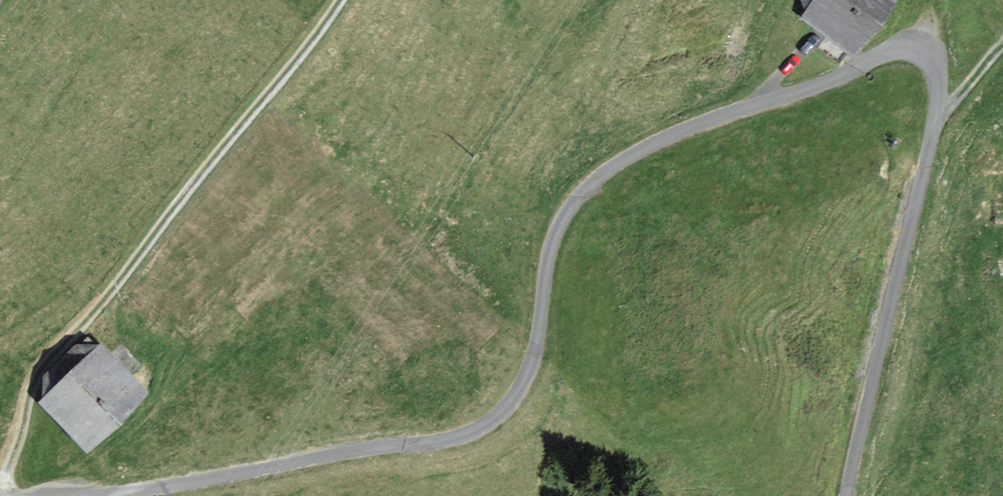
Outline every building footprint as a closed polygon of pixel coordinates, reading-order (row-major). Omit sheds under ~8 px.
[(892,0),(805,0),(814,6),(806,17),(858,51),(892,0)] [(148,391),(106,345),(45,402),(87,447),(148,391)]
